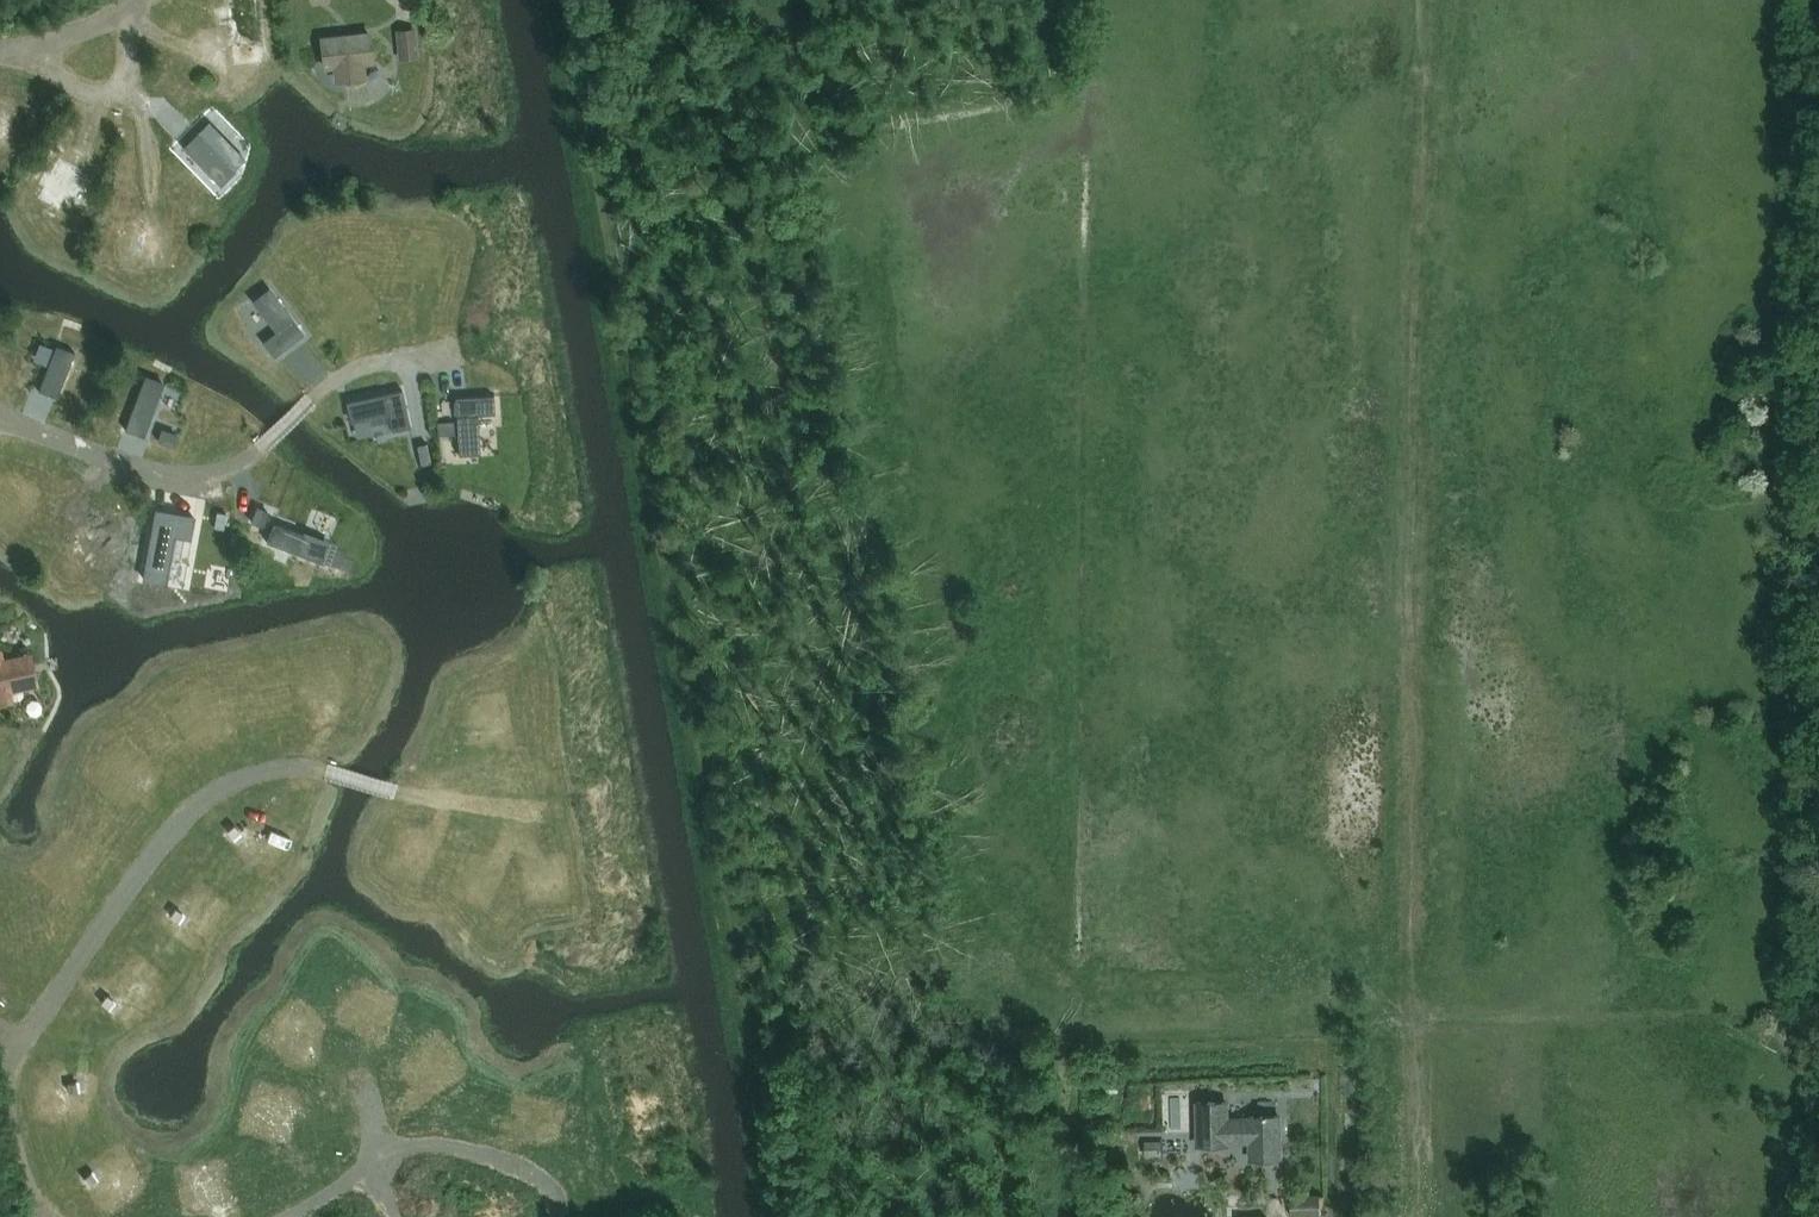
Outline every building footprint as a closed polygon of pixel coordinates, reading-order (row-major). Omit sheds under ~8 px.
[(413,30),(399,32),(402,56),(416,55),(413,30)] [(369,34),(322,40),(325,65),(336,64),(337,79),(363,77),(361,61),(372,60),(369,34)] [(0,660),(0,701),(9,699),(6,688),(21,685),(16,659),(1,663),(0,660)] [(1196,1100),(1197,1147),(1230,1146),(1230,1144),(1253,1144),(1254,1159),(1282,1159),(1281,1116),(1253,1116),(1230,1117),(1230,1100),(1196,1100)] [(1163,1154),(1163,1141),(1145,1141),(1146,1154),(1163,1154)] [(1127,1185),(1108,1187),(1109,1197),(1120,1195),(1121,1201),(1129,1200),(1127,1185)] [(1321,1194),(1320,1194),(1291,1195),(1292,1216),(1320,1214),(1322,1214),(1321,1194)]
